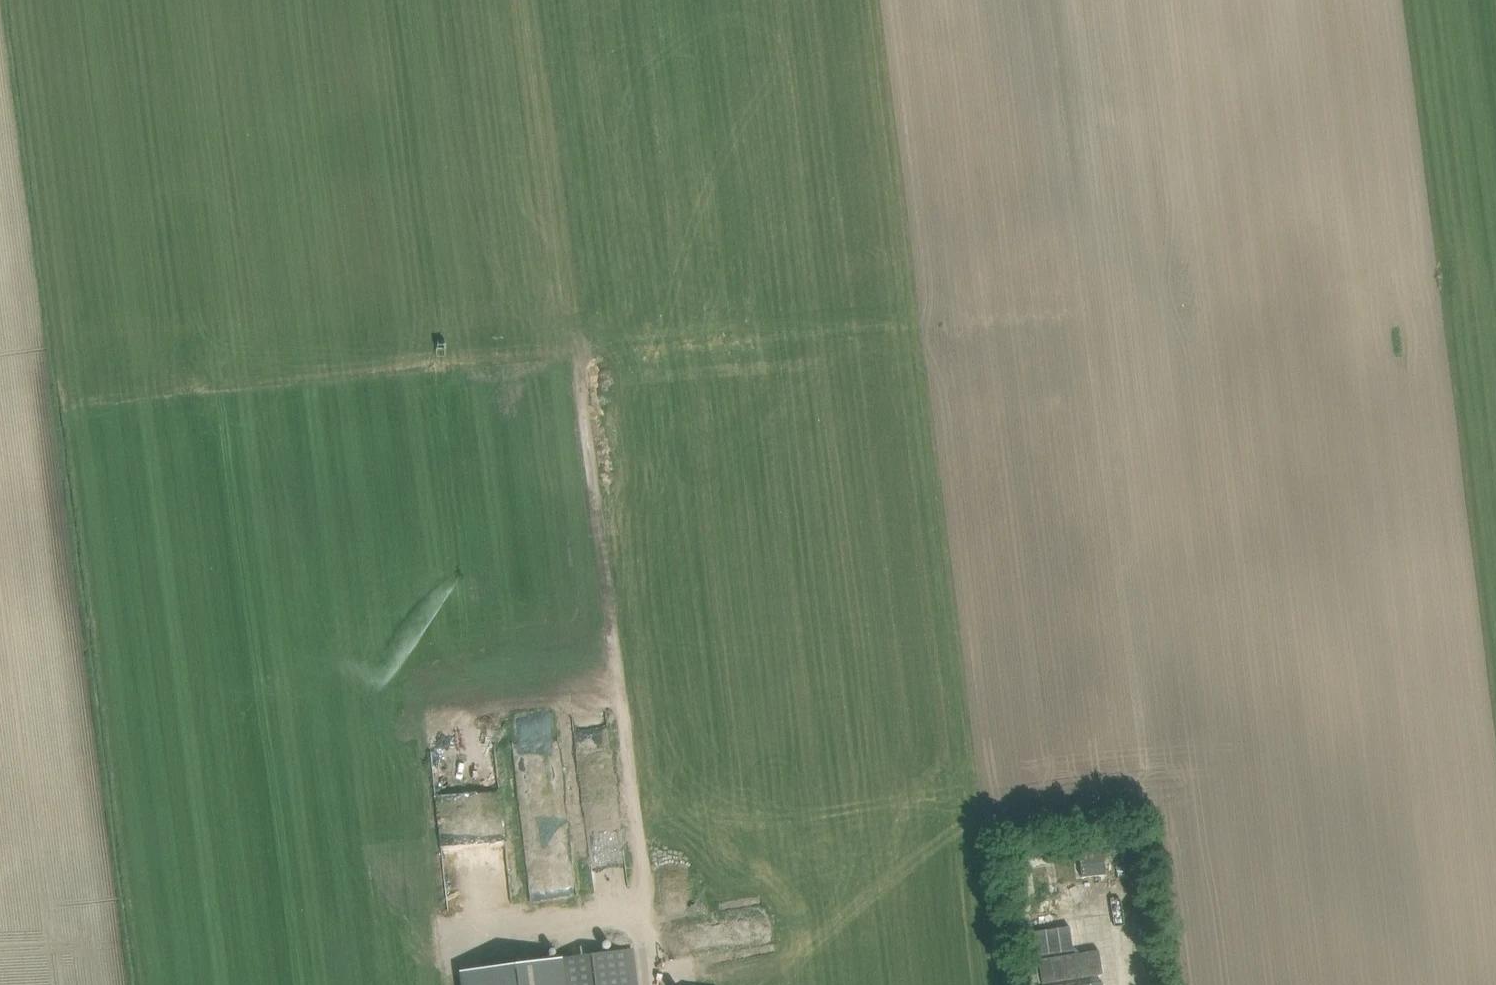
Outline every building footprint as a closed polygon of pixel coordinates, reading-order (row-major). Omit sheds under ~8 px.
[(1054,884),(1107,883),(1107,849),(1053,849),(1054,884)] [(1042,927),(1047,983),(1107,977),(1104,948),(1090,950),(1087,922),(1042,927)] [(542,960),(546,984),(635,984),(630,948),(542,960)] [(459,970),(461,984),(546,984),(542,960),(459,970)]
